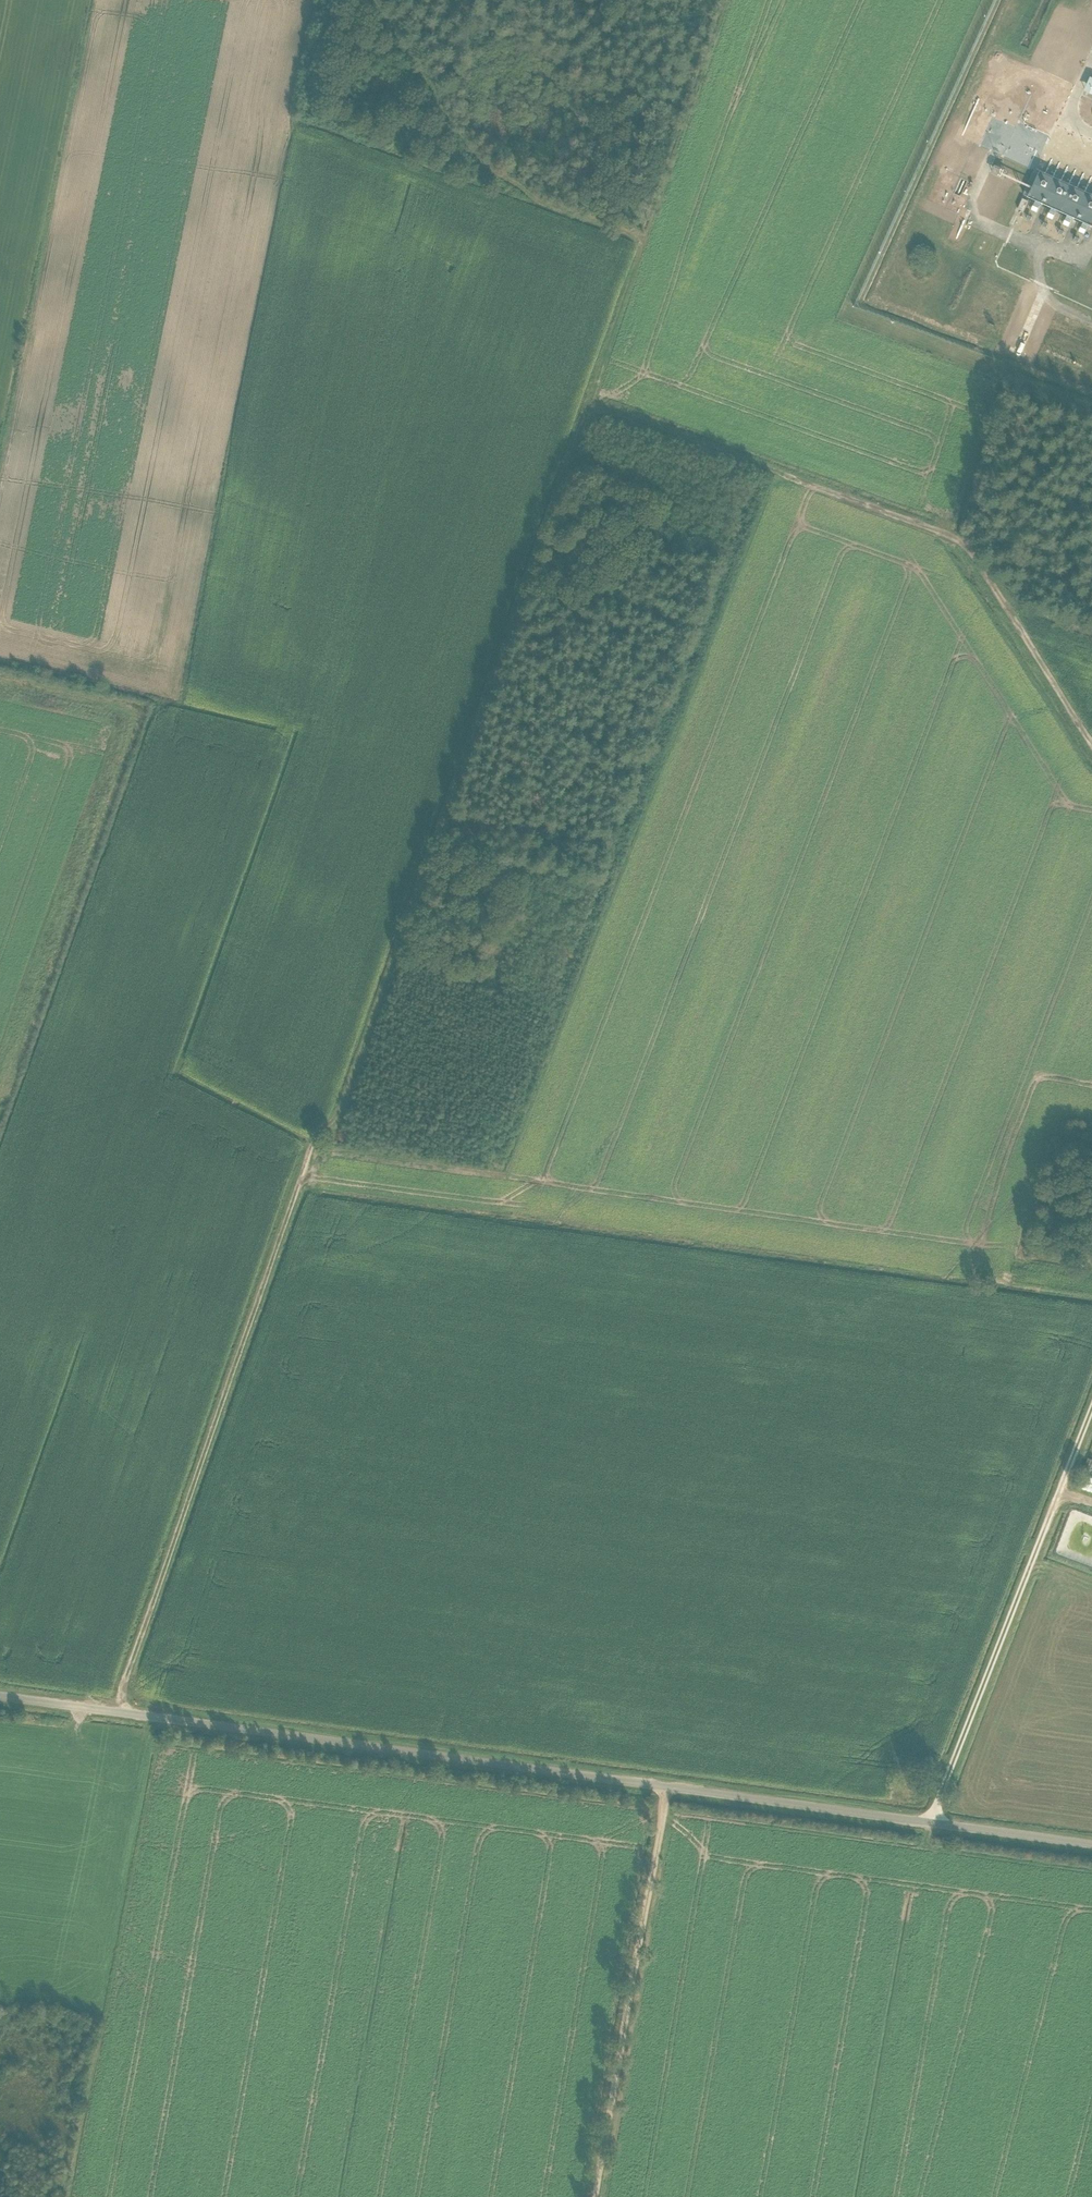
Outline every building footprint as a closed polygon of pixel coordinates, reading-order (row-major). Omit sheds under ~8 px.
[(996,170),(1006,174),(1010,167),(999,163),(996,170)] [(1034,170),(1023,196),(1091,228),(1091,196),(1034,170)] [(1029,201),(1022,199),(1018,210),(1024,213),(1029,201)] [(1088,1457),(1083,1470),(1091,1474),(1091,1459),(1088,1457)]
